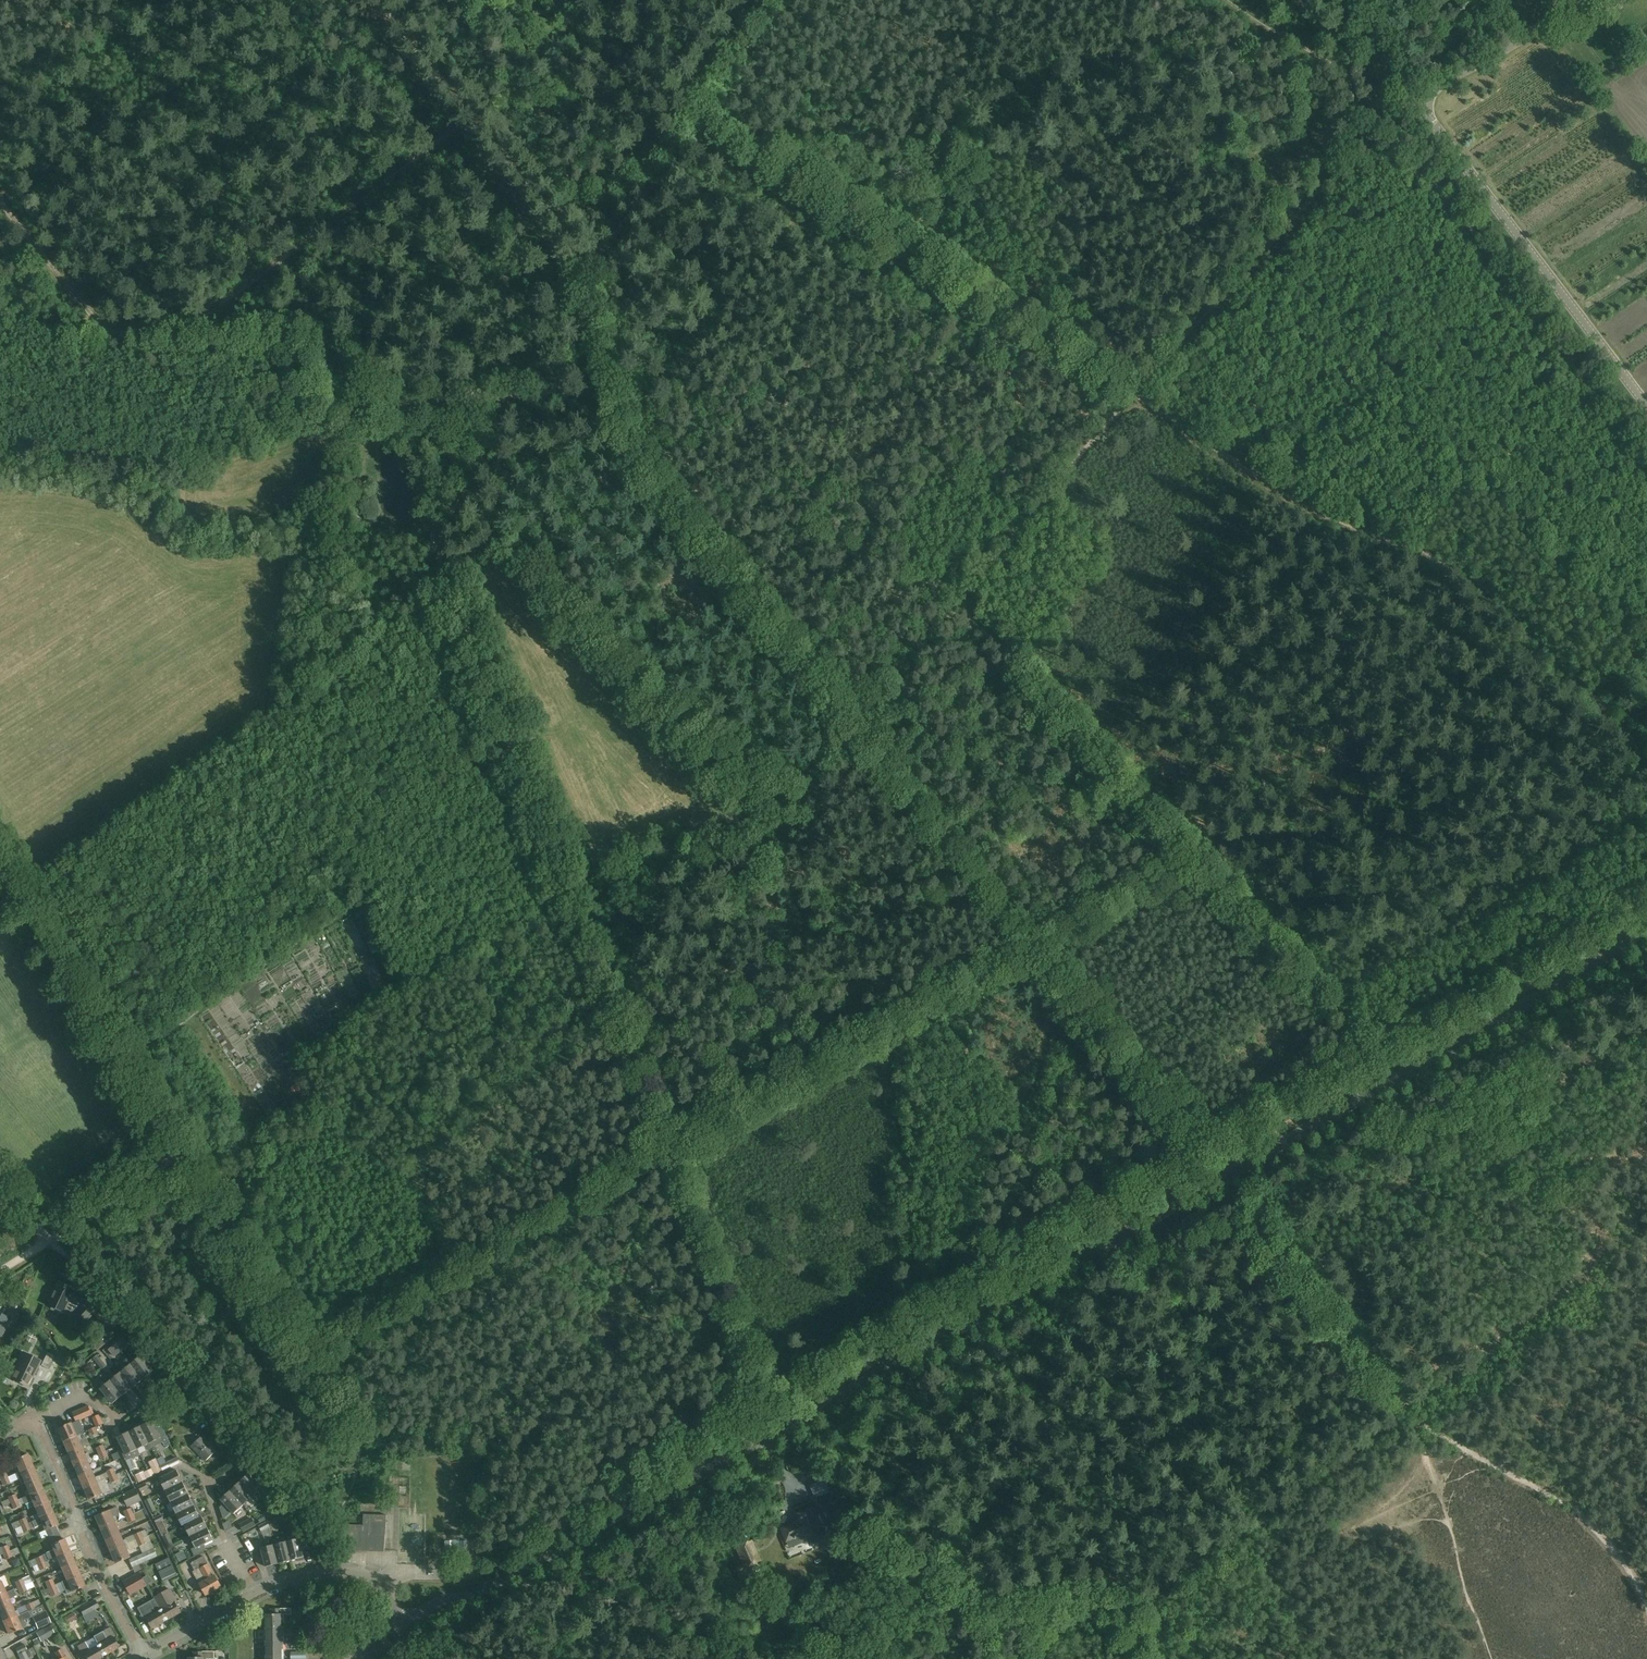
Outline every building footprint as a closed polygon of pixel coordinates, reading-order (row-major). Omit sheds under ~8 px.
[(71,1298),(75,1290),(59,1283),(56,1291),(54,1290),(51,1297),(53,1297),(49,1305),(53,1307),(52,1309),(60,1313),(61,1311),(65,1313),(66,1311),(72,1317),(72,1318),(81,1327),(93,1315),(83,1306),(82,1307),(74,1300),(71,1298)] [(20,1314),(9,1308),(5,1316),(0,1314),(0,1338),(9,1321),(15,1324),(20,1314)] [(109,1339),(111,1338),(116,1327),(96,1318),(91,1329),(99,1333),(98,1334),(109,1339)] [(128,1345),(121,1335),(113,1342),(120,1351),(128,1345)] [(120,1351),(113,1342),(106,1347),(114,1357),(120,1351)] [(28,1386),(40,1361),(24,1353),(11,1377),(28,1386)] [(48,1368),(54,1356),(47,1353),(41,1365),(48,1368)] [(93,1358),(100,1366),(104,1363),(97,1355),(93,1358)] [(131,1356),(127,1359),(143,1379),(154,1371),(141,1356),(135,1361),(131,1356)] [(127,1367),(121,1372),(133,1388),(143,1379),(127,1359),(123,1362),(127,1367)] [(121,1372),(111,1381),(123,1396),(133,1388),(121,1372)] [(106,1375),(102,1378),(107,1384),(101,1389),(113,1404),(123,1396),(111,1381),(106,1375)] [(88,1406),(74,1412),(77,1421),(91,1415),(88,1406)] [(96,1425),(102,1423),(99,1415),(93,1417),(96,1425)] [(146,1421),(140,1424),(150,1443),(152,1448),(163,1443),(165,1446),(171,1443),(163,1427),(158,1429),(153,1420),(147,1423),(146,1421)] [(64,1440),(80,1433),(83,1432),(80,1426),(74,1428),(72,1423),(59,1429),(64,1440)] [(134,1426),(135,1429),(129,1432),(138,1449),(150,1443),(140,1424),(134,1426)] [(96,1427),(88,1430),(91,1436),(98,1433),(96,1427)] [(138,1449),(129,1432),(117,1438),(128,1460),(132,1458),(133,1459),(141,1455),(138,1449)] [(82,1438),(80,1433),(64,1440),(69,1453),(82,1447),(79,1439),(82,1438)] [(206,1461),(217,1450),(203,1435),(192,1446),(206,1461)] [(96,1448),(98,1454),(106,1450),(103,1445),(96,1448)] [(82,1447),(69,1453),(74,1464),(90,1457),(88,1453),(85,1454),(82,1447)] [(108,1456),(106,1450),(98,1454),(101,1460),(108,1456)] [(33,1465),(28,1453),(11,1460),(16,1472),(33,1465)] [(230,1453),(225,1456),(231,1462),(235,1458),(230,1453)] [(92,1462),(90,1457),(74,1464),(79,1476),(92,1470),(89,1463),(92,1462)] [(156,1458),(148,1462),(154,1475),(162,1471),(156,1458)] [(113,1464),(116,1471),(124,1467),(120,1460),(113,1464)] [(93,1470),(100,1468),(99,1462),(91,1464),(93,1470)] [(33,1465),(16,1472),(21,1485),(25,1483),(24,1482),(37,1477),(33,1465)] [(107,1472),(98,1476),(100,1480),(109,1477),(116,1474),(113,1468),(106,1471),(107,1472)] [(95,1477),(92,1470),(79,1476),(84,1488),(100,1481),(100,1480),(98,1476),(95,1477)] [(160,1479),(163,1486),(159,1489),(161,1493),(183,1482),(177,1470),(160,1479)] [(143,1471),(135,1475),(139,1482),(147,1478),(143,1471)] [(241,1481),(254,1496),(264,1487),(250,1472),(241,1481)] [(116,1474),(109,1477),(111,1483),(119,1480),(116,1474)] [(1,1479),(3,1485),(11,1482),(8,1476),(1,1479)] [(42,1488),(37,1477),(24,1482),(25,1483),(27,1490),(25,1491),(26,1495),(42,1488)] [(102,1485),(100,1481),(84,1488),(89,1500),(102,1494),(99,1487),(102,1485)] [(254,1496),(241,1481),(231,1490),(244,1505),(254,1496)] [(138,1486),(141,1491),(148,1487),(146,1482),(138,1486)] [(189,1494),(183,1482),(161,1493),(163,1497),(168,1495),(171,1502),(189,1494)] [(42,1488),(26,1495),(22,1497),(25,1504),(32,1501),(34,1506),(47,1500),(42,1488)] [(128,1506),(141,1500),(136,1489),(123,1494),(128,1506)] [(244,1505),(231,1490),(221,1499),(234,1514),(244,1505)] [(11,1502),(18,1499),(16,1494),(8,1496),(11,1502)] [(171,1502),(177,1514),(197,1504),(194,1498),(192,1499),(189,1494),(171,1502)] [(157,1509),(151,1498),(146,1500),(151,1512),(157,1509)] [(18,1499),(11,1502),(13,1507),(20,1505),(18,1499)] [(53,1512),(47,1500),(34,1506),(37,1513),(34,1515),(36,1519),(53,1512)] [(197,1504),(177,1514),(183,1526),(185,1525),(200,1517),(198,1513),(201,1512),(197,1504)] [(116,1507),(109,1510),(96,1516),(101,1528),(114,1522),(115,1523),(118,1521),(116,1517),(119,1515),(116,1507)] [(269,1511),(272,1516),(280,1512),(277,1507),(269,1511)] [(131,1508),(123,1511),(126,1517),(133,1514),(131,1508)] [(129,1523),(136,1520),(148,1514),(145,1508),(133,1514),(126,1517),(129,1523)] [(821,1534),(820,1532),(823,1531),(813,1508),(796,1515),(799,1522),(782,1529),(787,1541),(804,1534),(806,1538),(808,1537),(809,1539),(810,1541),(813,1542),(815,1543),(820,1541),(821,1539),(821,1536),(821,1534)] [(58,1532),(55,1525),(58,1524),(53,1512),(36,1519),(31,1521),(34,1527),(42,1524),(48,1537),(58,1532)] [(258,1517),(260,1522),(266,1519),(263,1514),(258,1517)] [(347,1524),(345,1550),(384,1552),(386,1526),(386,1515),(363,1514),(362,1525),(347,1524)] [(161,1515),(154,1518),(156,1523),(162,1520),(164,1520),(161,1515)] [(281,1521),(279,1515),(273,1518),(275,1524),(281,1521)] [(202,1516),(200,1517),(185,1525),(190,1537),(208,1528),(202,1516)] [(14,1528),(28,1523),(26,1517),(11,1523),(13,1529),(14,1528)] [(240,1525),(244,1531),(255,1525),(252,1518),(240,1525)] [(162,1520),(156,1523),(160,1531),(166,1528),(162,1520)] [(259,1526),(261,1531),(262,1531),(269,1527),(268,1521),(259,1526)] [(119,1534),(115,1523),(114,1522),(101,1528),(106,1539),(119,1534)] [(17,1535),(31,1529),(28,1523),(14,1528),(17,1535)] [(214,1540),(208,1528),(190,1537),(195,1547),(191,1549),(194,1555),(206,1549),(204,1544),(214,1540)] [(133,1534),(136,1541),(144,1537),(141,1531),(133,1534)] [(295,1539),(287,1541),(292,1560),(298,1559),(298,1561),(305,1559),(302,1547),(308,1546),(305,1531),(297,1533),(298,1534),(295,1535),(294,1537),(295,1539)] [(42,1555),(45,1560),(53,1557),(56,1556),(69,1550),(64,1538),(61,1539),(58,1532),(48,1537),(53,1550),(45,1553),(45,1554),(42,1555)] [(162,1535),(168,1547),(174,1544),(168,1533),(167,1533),(162,1535)] [(111,1551),(128,1544),(126,1540),(122,1541),(122,1539),(119,1534),(106,1539),(111,1551)] [(131,1550),(146,1543),(144,1537),(136,1541),(128,1544),(131,1550)] [(267,1546),(261,1548),(266,1567),(279,1563),(274,1544),(273,1539),(266,1541),(267,1546)] [(287,1541),(274,1544),(279,1563),(292,1560),(287,1541)] [(745,1568),(761,1561),(753,1541),(737,1548),(745,1568)] [(128,1544),(111,1551),(116,1563),(129,1558),(126,1550),(129,1549),(128,1544)] [(10,1550),(7,1545),(0,1548),(3,1554),(10,1550)] [(17,1548),(10,1550),(3,1554),(6,1559),(19,1553),(17,1548)] [(133,1567),(158,1556),(154,1548),(130,1559),(133,1567)] [(56,1556),(53,1557),(55,1562),(58,1561),(61,1568),(74,1562),(69,1550),(56,1556)] [(42,1555),(28,1561),(30,1567),(37,1564),(45,1560),(42,1555)] [(161,1562),(169,1579),(177,1575),(169,1558),(161,1562)] [(47,1567),(45,1560),(37,1564),(40,1570),(47,1567)] [(79,1574),(74,1562),(61,1568),(63,1573),(58,1575),(61,1582),(66,1579),(79,1574)] [(193,1572),(200,1584),(206,1595),(221,1586),(215,1575),(208,1563),(193,1572)] [(140,1573),(124,1582),(131,1594),(147,1585),(140,1573)] [(66,1579),(61,1582),(66,1593),(84,1586),(79,1574),(66,1579)] [(17,1587),(25,1584),(31,1580),(29,1575),(15,1582),(17,1587)] [(55,1584),(52,1579),(45,1582),(48,1587),(55,1584)] [(25,1584),(17,1587),(20,1593),(27,1590),(25,1584)] [(58,1593),(55,1584),(48,1587),(52,1596),(58,1593)] [(0,1595),(0,1609),(10,1604),(8,1599),(17,1595),(14,1589),(5,1592),(5,1593),(0,1595)] [(166,1620),(181,1612),(176,1602),(177,1601),(171,1589),(154,1598),(154,1599),(160,1610),(166,1620)] [(33,1602),(35,1608),(41,1605),(38,1599),(33,1602)] [(154,1599),(138,1608),(145,1619),(146,1618),(152,1628),(166,1620),(160,1610),(154,1599)] [(94,1600),(79,1609),(83,1616),(98,1607),(94,1600)] [(33,1602),(25,1605),(28,1611),(35,1608),(33,1602)] [(17,1610),(14,1612),(10,1604),(0,1609),(0,1615),(3,1622),(19,1615),(17,1610)] [(281,1608),(270,1609),(270,1614),(266,1614),(266,1627),(281,1627),(281,1619),(284,1619),(284,1614),(291,1614),(292,1608),(281,1608)] [(3,1622),(8,1634),(26,1626),(24,1620),(30,1617),(28,1611),(19,1615),(3,1622)] [(37,1628),(51,1623),(46,1612),(33,1617),(37,1628)] [(76,1618),(73,1612),(64,1618),(67,1623),(76,1618)] [(40,1642),(54,1634),(49,1626),(36,1633),(40,1642)] [(118,1647),(113,1637),(114,1636),(109,1627),(93,1636),(98,1645),(104,1655),(118,1647)] [(266,1643),(284,1643),(284,1637),(283,1627),(281,1627),(266,1627),(266,1643)] [(98,1645),(89,1650),(84,1642),(77,1646),(82,1654),(83,1654),(86,1658),(97,1658),(104,1655),(98,1645)] [(266,1643),(267,1658),(284,1658),(284,1649),(284,1643),(266,1643)] [(29,1658),(26,1651),(27,1650),(25,1644),(15,1648),(20,1658),(28,1658),(29,1658)] [(64,1656),(60,1649),(54,1652),(57,1658),(66,1658),(65,1656),(64,1656)] [(203,1652),(193,1652),(193,1657),(189,1657),(189,1658),(207,1658),(214,1658),(214,1651),(203,1651),(203,1652)]
